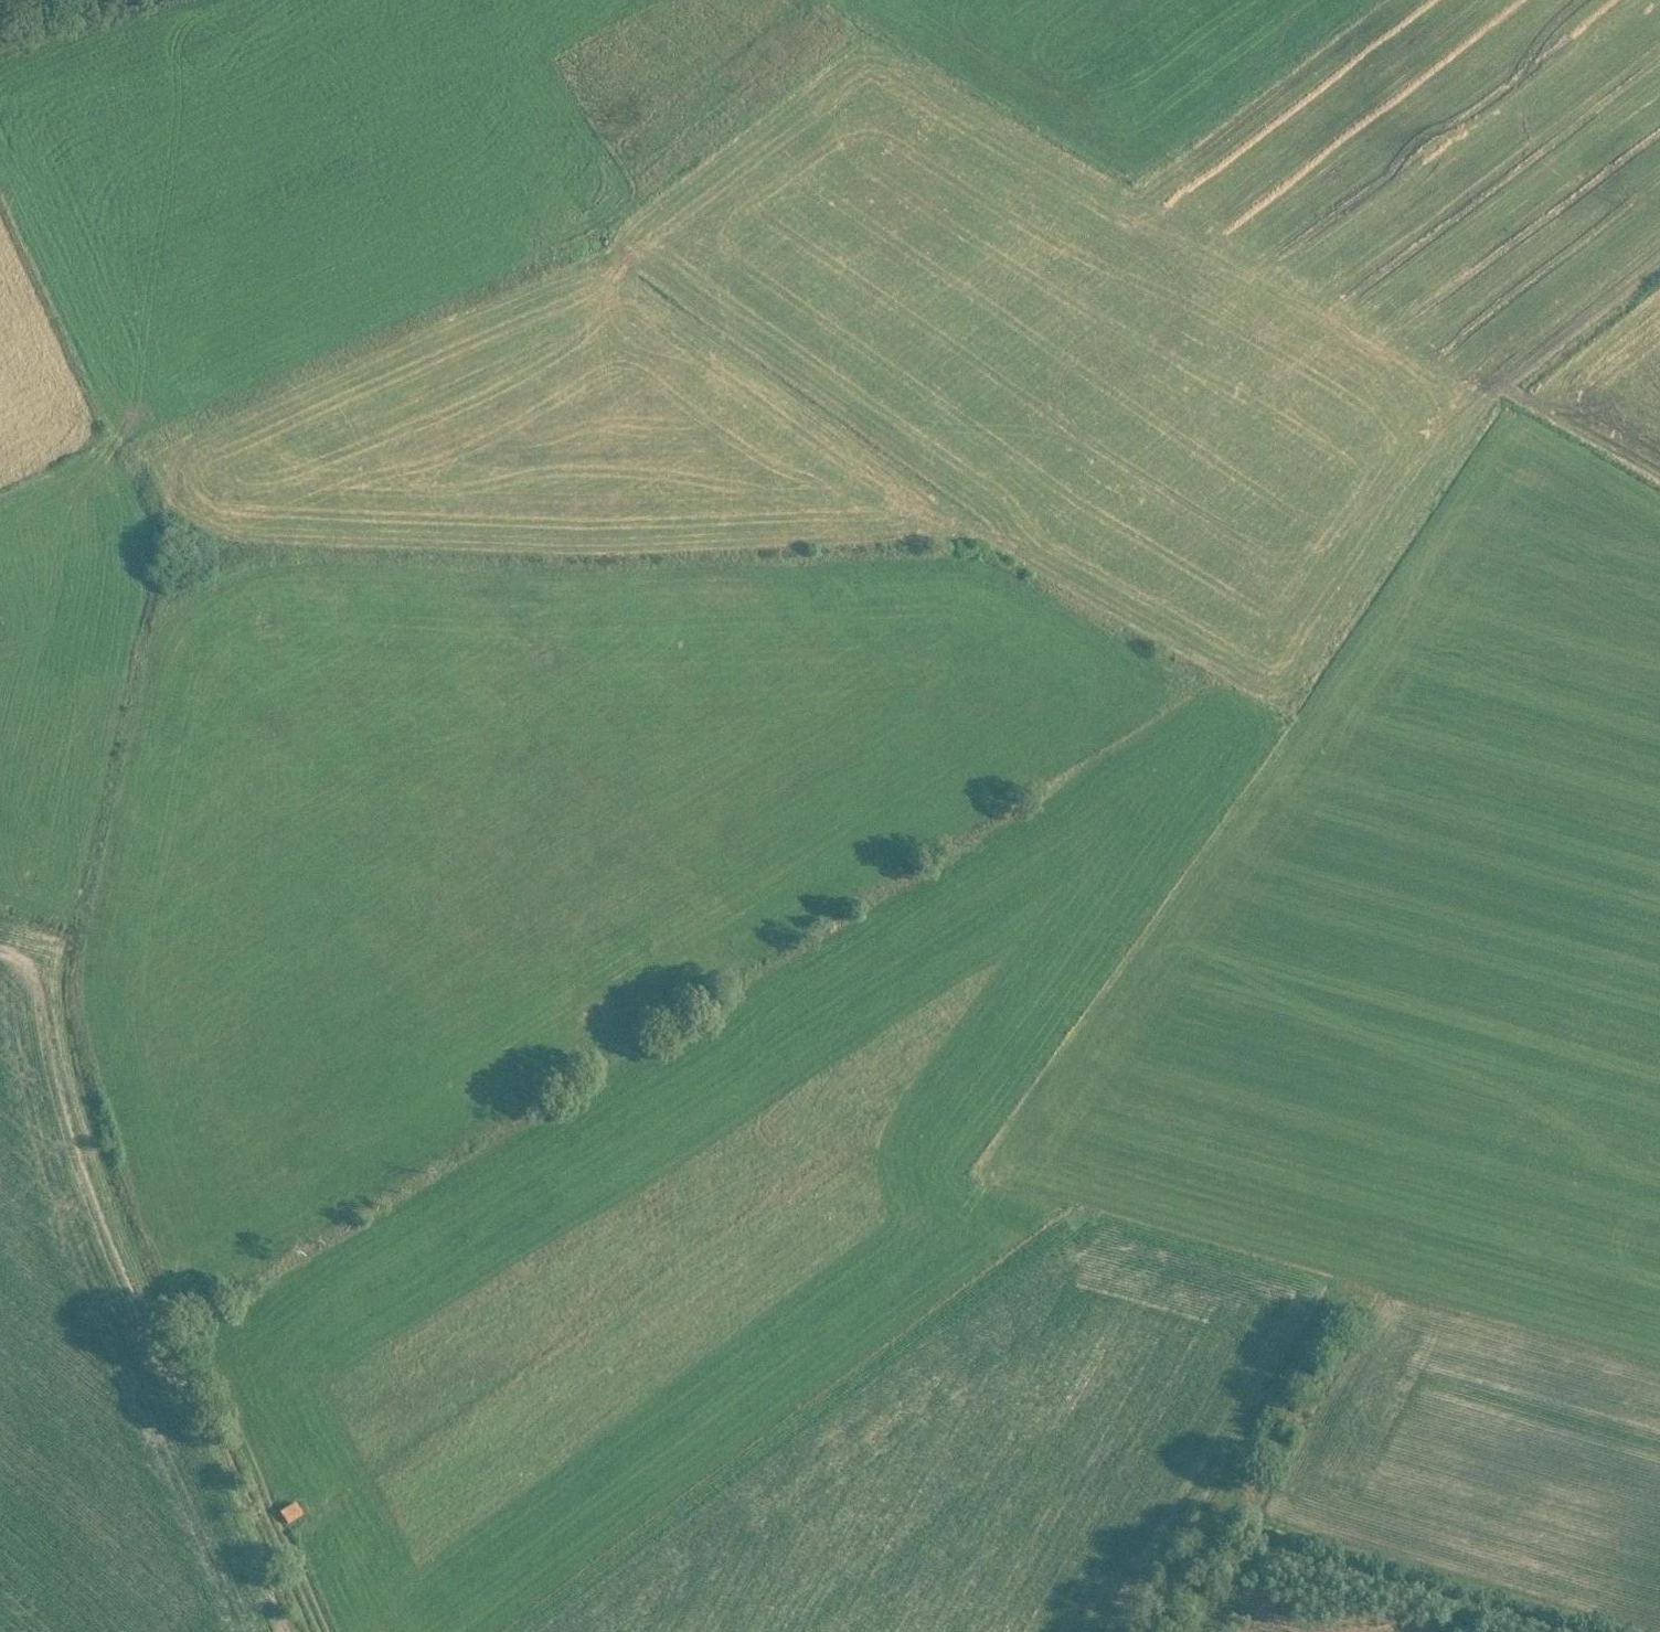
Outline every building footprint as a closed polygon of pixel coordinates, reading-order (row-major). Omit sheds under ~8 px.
[(305,1515),(297,1504),(283,1513),(290,1525),(305,1515)]
